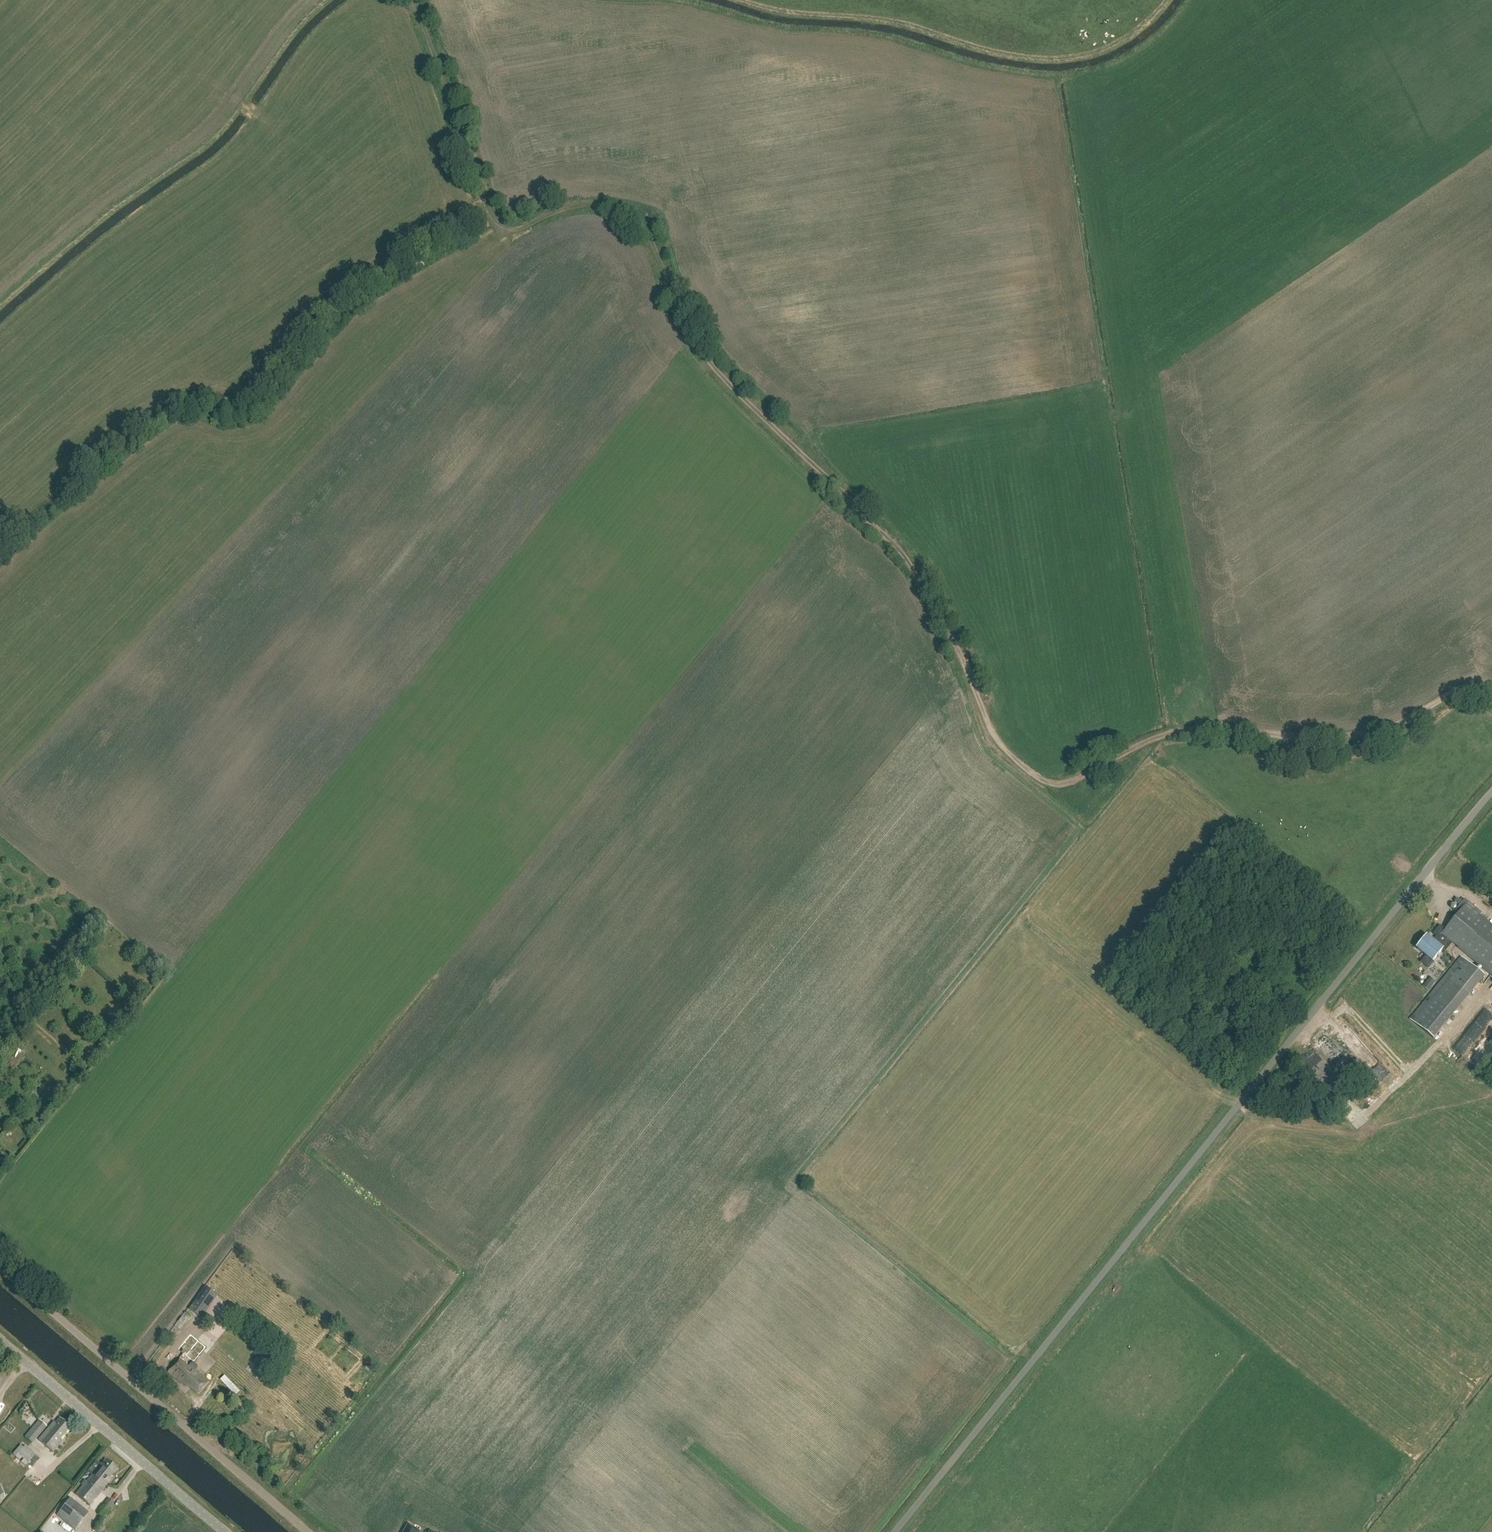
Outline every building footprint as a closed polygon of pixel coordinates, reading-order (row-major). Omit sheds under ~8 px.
[(1466,903),(1443,930),(1439,926),(1431,935),(1434,937),(1432,940),(1426,935),(1417,946),(1433,960),(1450,939),(1491,973),(1491,924),(1466,903)] [(1484,976),(1460,957),(1409,1019),(1433,1038),(1484,976)] [(1432,977),(1425,987),(1431,992),(1439,982),(1432,977)] [(1477,1023),(1471,1037),(1480,1041),(1486,1027),(1477,1023)] [(1491,1052),(1491,1030),(1481,1041),(1485,1045),(1481,1049),(1488,1056),(1491,1052)] [(217,1295),(205,1287),(189,1310),(201,1318),(217,1295)] [(224,1322),(227,1316),(222,1313),(218,1319),(224,1322)] [(197,1339),(190,1333),(184,1340),(177,1333),(170,1342),(183,1354),(168,1371),(169,1372),(169,1371),(182,1383),(184,1380),(199,1393),(209,1381),(195,1369),(198,1366),(194,1361),(203,1350),(207,1354),(210,1350),(214,1344),(202,1333),(197,1339)] [(300,1361),(292,1367),(299,1375),(306,1369),(300,1361)] [(257,1386),(261,1391),(268,1384),(264,1379),(257,1386)] [(46,1426),(38,1420),(24,1436),(31,1443),(46,1426)] [(71,1428),(61,1420),(57,1424),(56,1423),(46,1435),(47,1435),(40,1444),(54,1455),(64,1444),(60,1441),(71,1428)] [(33,1467),(40,1459),(24,1444),(17,1452),(33,1467)] [(118,1469),(106,1460),(95,1476),(92,1476),(77,1496),(91,1508),(112,1481),(110,1479),(118,1469)] [(88,1513),(70,1498),(56,1515),(74,1530),(88,1513)] [(113,1502),(108,1498),(94,1515),(100,1520),(113,1502)] [(56,1526),(51,1522),(44,1531),(52,1531),(56,1526)]
